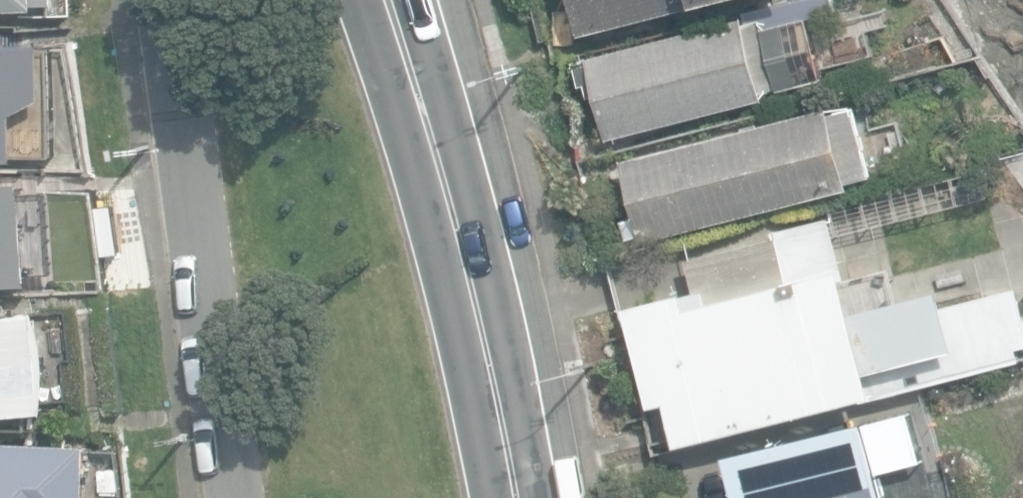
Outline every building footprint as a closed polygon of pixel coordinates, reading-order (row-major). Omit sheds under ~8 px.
[(9,20),(74,14),(73,0),(0,0),(0,12),(9,11),(9,20)] [(581,28),(690,0),(574,0),(581,28)] [(609,140),(769,99),(768,94),(803,85),(795,54),(819,48),(811,19),(841,11),(839,0),(804,0),(584,57),(586,66),(579,68),(583,86),(595,83),(609,140)] [(4,159),(4,155),(26,154),(27,90),(6,90),(5,45),(0,45),(0,159),(4,159)] [(649,237),(650,243),(858,189),(880,175),(863,107),(837,108),(627,162),(641,216),(629,219),(634,240),(649,237)] [(36,284),(29,180),(0,182),(0,287),(36,284)] [(676,446),(1022,358),(1022,285),(951,304),(946,285),(907,295),(900,265),(855,276),(840,216),(786,230),(798,280),(715,301),(712,287),(632,307),(656,404),(665,401),(676,446)] [(52,411),(42,311),(0,316),(0,416),(52,411)] [(990,415),(1022,408),(1022,367),(981,377),(990,415)] [(871,418),(730,454),(741,497),(891,497),(871,418)] [(0,440),(0,497),(98,497),(99,442),(0,440)]
